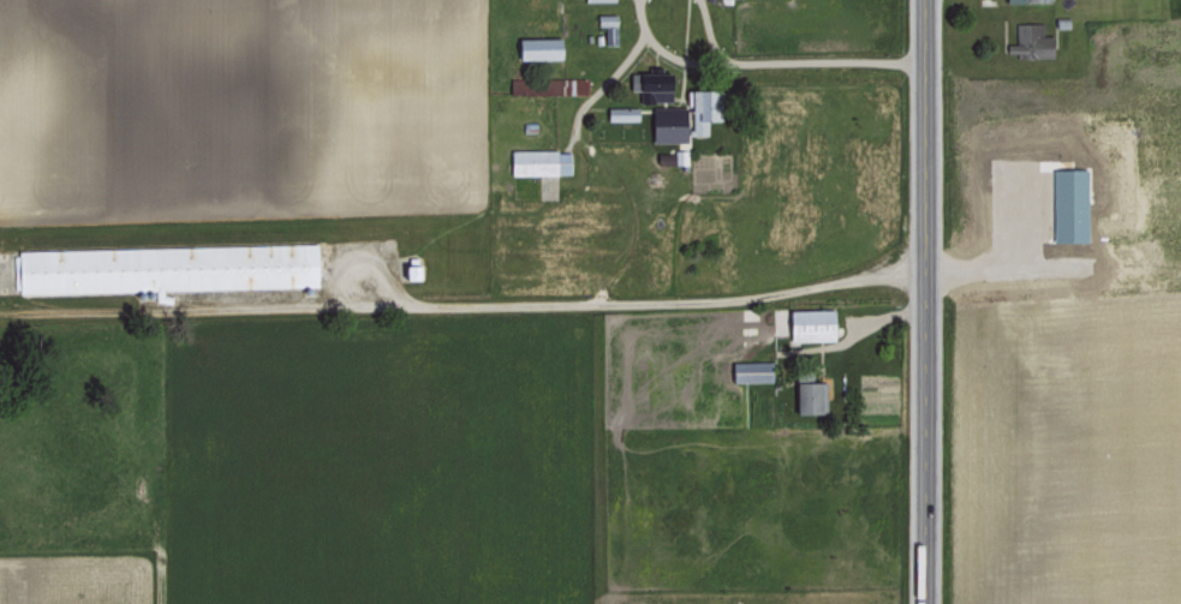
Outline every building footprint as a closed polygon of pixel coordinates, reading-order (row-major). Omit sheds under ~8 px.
[(604,12),(596,13),(596,24),(603,24),(604,42),(615,42),(614,18),(604,18),(604,12)] [(1015,41),(1006,41),(1006,55),(1051,54),(1051,32),(1043,32),(1042,20),(1014,21),(1015,41)] [(561,57),(561,35),(515,36),(515,58),(561,57)] [(628,69),(627,88),(645,89),(644,100),(668,101),(669,71),(628,69)] [(508,92),(526,92),(527,77),(508,76),(508,92)] [(586,93),(586,76),(545,76),(545,92),(586,93)] [(720,118),(720,87),(688,87),(689,132),(706,132),(706,118),(720,118)] [(650,140),(684,139),(683,105),(649,106),(650,140)] [(637,107),(606,107),(606,119),(637,118),(637,107)] [(508,173),(570,173),(569,148),(508,149),(508,173)] [(1085,240),(1087,167),(1052,166),(1051,239),(1085,240)] [(14,248),(15,295),(169,292),(168,288),(316,285),(315,242),(14,248)] [(419,277),(418,262),(400,263),(401,278),(419,277)] [(786,307),(787,340),(834,339),(833,307),(786,307)] [(770,359),(730,360),(731,380),(771,379),(770,359)] [(793,380),(793,412),(825,411),(825,379),(793,380)]
